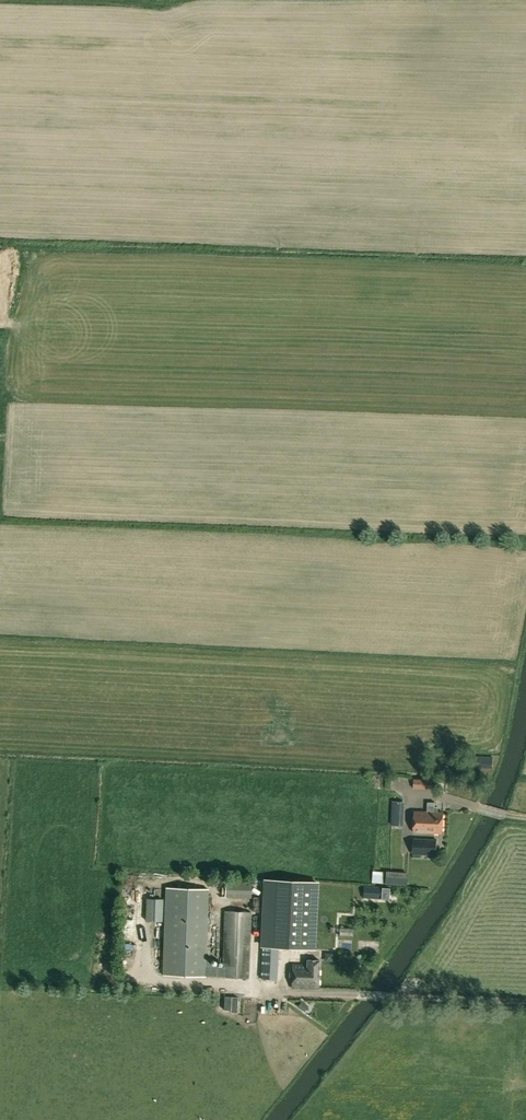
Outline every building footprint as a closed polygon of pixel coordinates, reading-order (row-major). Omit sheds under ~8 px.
[(16,284),(10,307),(15,308),(17,300),(16,300),(20,285),(16,284)] [(466,755),(466,767),(492,768),(493,756),(466,755)] [(414,779),(414,789),(436,790),(437,780),(414,779)] [(392,801),(392,825),(404,826),(405,802),(392,801)] [(415,811),(414,832),(442,833),(443,812),(438,812),(439,807),(435,807),(436,802),(428,802),(427,812),(415,811)] [(414,838),(413,854),(436,855),(437,839),(414,838)] [(369,880),(378,880),(379,868),(369,868),(369,880)] [(384,884),(407,885),(408,873),(385,871),(384,884)] [(250,896),(251,880),(226,879),(225,896),(250,897),(250,896)] [(319,881),(265,879),(262,946),(316,949),(319,881)] [(120,891),(130,891),(131,880),(120,880),(120,891)] [(382,887),(364,886),(363,898),(378,899),(379,897),(381,897),(382,887)] [(205,976),(222,976),(222,977),(249,978),(252,912),(224,911),(222,966),(205,965),(207,889),(166,887),(163,975),(205,976)] [(337,925),(337,932),(350,933),(351,926),(337,925)] [(327,948),(348,949),(349,936),(327,936),(327,948)] [(260,956),(259,979),(278,979),(278,957),(260,956)] [(318,988),(319,960),(307,960),(307,966),(293,965),(292,987),(318,988)] [(306,1006),(301,1003),(297,1008),(303,1011),(306,1006)]
